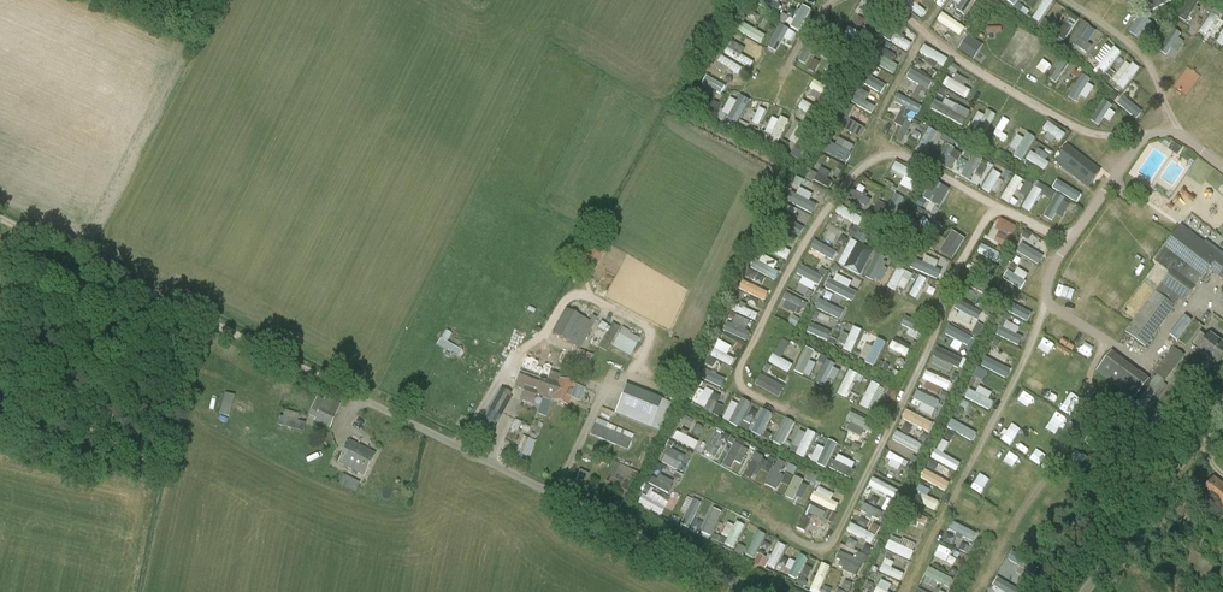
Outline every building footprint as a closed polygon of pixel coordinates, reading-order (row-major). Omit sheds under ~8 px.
[(780,3),(772,0),(759,0),(757,4),(765,7),(777,12),(780,3)] [(926,11),(918,5),(922,0),(905,0),(903,3),(921,17),(926,11)] [(962,17),(975,0),(952,0),(947,6),(962,17)] [(1032,19),(1040,23),(1054,0),(1044,0),(1032,19)] [(1154,1),(1149,4),(1153,11),(1172,0),(1153,0),(1154,1)] [(1015,8),(1020,12),(1023,8),(1024,7),(1019,3),(1015,8)] [(800,4),(788,27),(798,32),(810,9),(800,4)] [(1182,4),(1179,18),(1189,21),(1192,6),(1182,4)] [(1140,39),(1153,18),(1141,10),(1128,32),(1140,39)] [(1058,26),(1052,34),(1064,41),(1079,20),(1071,15),(1062,28),(1058,26)] [(1200,31),(1206,35),(1215,23),(1208,18),(1200,31)] [(835,37),(839,30),(823,20),(819,27),(835,37)] [(936,20),(933,28),(946,34),(950,25),(936,20)] [(741,22),(736,30),(761,44),(766,36),(741,22)] [(1076,47),(1087,54),(1092,47),(1081,40),(1090,27),(1083,22),(1068,43),(1076,48),(1076,47)] [(898,25),(895,35),(914,42),(918,32),(898,25)] [(1185,42),(1179,38),(1182,34),(1174,27),(1158,48),(1167,55),(1172,48),(1177,52),(1185,42)] [(846,29),(844,35),(860,41),(863,35),(846,29)] [(1005,54),(1013,58),(1016,52),(1020,53),(1029,34),(1017,29),(1005,54)] [(908,51),(912,43),(894,35),(891,43),(908,51)] [(984,45),(968,35),(958,50),(974,60),(984,45)] [(731,41),(724,53),(750,69),(754,63),(732,50),(736,44),(731,41)] [(1105,44),(1095,59),(1101,63),(1097,67),(1106,73),(1122,52),(1114,46),(1112,49),(1105,44)] [(919,56),(942,63),(945,54),(922,47),(919,56)] [(876,65),(894,74),(898,66),(891,62),(895,54),(884,49),(876,65)] [(1032,66),(1043,71),(1048,59),(1038,54),(1032,66)] [(721,55),(718,63),(739,74),(743,66),(721,55)] [(1059,58),(1049,80),(1058,84),(1068,62),(1059,58)] [(1125,90),(1140,70),(1127,60),(1112,80),(1125,90)] [(947,69),(955,74),(959,68),(951,62),(947,69)] [(922,85),(926,78),(911,70),(907,78),(922,85)] [(964,86),(968,81),(956,74),(953,79),(964,86)] [(868,76),(863,84),(881,94),(886,85),(868,76)] [(723,95),(727,88),(708,77),(704,84),(723,95)] [(942,84),(967,99),(972,91),(947,77),(942,84)] [(1076,105),(1082,90),(1090,93),(1094,84),(1080,78),(1070,102),(1076,105)] [(875,105),(865,101),(869,93),(855,86),(848,101),(872,112),(875,105)] [(1084,92),(1076,105),(1082,108),(1090,95),(1084,92)] [(917,114),(921,106),(898,93),(893,101),(917,114)] [(1124,95),(1117,103),(1137,119),(1143,111),(1124,95)] [(731,116),(738,121),(749,102),(741,98),(731,116)] [(725,116),(730,118),(736,103),(730,100),(725,116)] [(802,100),(797,108),(810,115),(815,107),(802,100)] [(1109,122),(1117,111),(1103,101),(1090,119),(1098,125),(1103,118),(1109,122)] [(840,114),(849,119),(855,107),(846,102),(840,114)] [(935,102),(931,109),(963,127),(970,113),(956,105),(952,112),(935,102)] [(759,125),(767,111),(760,107),(752,122),(759,125)] [(908,116),(911,118),(913,114),(902,108),(893,123),(901,128),(895,139),(902,143),(912,124),(905,120),(908,116)] [(988,110),(985,115),(979,112),(971,126),(986,134),(997,115),(988,110)] [(779,145),(790,121),(781,116),(769,141),(779,145)] [(861,137),(865,127),(838,116),(834,126),(861,137)] [(998,133),(993,142),(1007,149),(1017,130),(997,120),(992,130),(998,133)] [(739,121),(737,126),(746,131),(749,126),(739,121)] [(1048,132),(1044,138),(1052,143),(1055,138),(1061,141),(1065,134),(1047,122),(1043,128),(1048,132)] [(926,127),(916,153),(926,157),(936,131),(926,127)] [(1017,151),(1014,155),(1021,161),(1037,139),(1028,132),(1023,139),(1018,135),(1010,146),(1017,151)] [(835,145),(828,142),(823,152),(846,162),(854,145),(839,138),(835,145)] [(1173,143),(1168,150),(1178,156),(1182,149),(1173,143)] [(958,162),(962,155),(954,150),(947,145),(936,163),(944,167),(950,157),(958,162)] [(1089,188),(1101,171),(1068,146),(1055,163),(1066,172),(1067,171),(1089,188)] [(1045,168),(1050,155),(1031,148),(1026,161),(1045,168)] [(969,181),(979,163),(972,159),(962,178),(969,181)] [(894,162),(890,172),(905,178),(909,168),(894,162)] [(980,163),(975,171),(981,175),(986,167),(980,163)] [(832,183),(827,180),(830,173),(821,168),(818,175),(817,175),(814,181),(829,189),(832,183)] [(993,169),(981,188),(989,193),(1001,175),(993,169)] [(1013,177),(1001,199),(1008,203),(1020,180),(1013,177)] [(1037,182),(1034,187),(1052,195),(1055,190),(1037,182)] [(934,183),(926,199),(940,206),(948,190),(934,183)] [(1030,212),(1042,191),(1034,186),(1021,208),(1030,212)] [(868,207),(871,199),(850,190),(847,198),(868,207)] [(1068,204),(1063,201),(1065,197),(1056,192),(1043,217),(1057,224),(1068,204)] [(893,193),(882,220),(892,225),(903,197),(893,193)] [(814,206),(812,205),(814,198),(803,194),(797,207),(812,213),(814,206)] [(858,227),(863,220),(840,204),(835,212),(858,227)] [(800,235),(809,215),(786,205),(777,224),(800,235)] [(918,225),(931,231),(934,225),(921,219),(918,225)] [(1016,228),(1000,220),(997,226),(1002,229),(1000,234),(1007,238),(1009,232),(1013,234),(1016,228)] [(1185,302),(1210,269),(1219,276),(1222,271),(1222,258),(1182,227),(1156,262),(1171,273),(1126,333),(1145,348),(1182,299),(1185,302)] [(1028,246),(1035,234),(1028,231),(1022,242),(1028,246)] [(952,260),(965,240),(958,235),(949,248),(944,245),(940,252),(952,260)] [(814,239),(809,249),(831,261),(837,251),(814,239)] [(838,264),(844,267),(856,242),(850,239),(838,264)] [(774,243),(770,251),(787,260),(791,252),(774,243)] [(857,243),(844,268),(861,277),(874,252),(857,243)] [(982,243),(977,251),(999,264),(1004,255),(982,243)] [(1040,264),(1044,255),(1019,244),(1015,253),(1040,264)] [(759,262),(753,260),(749,269),(775,280),(778,271),(774,269),(777,262),(762,255),(759,262)] [(935,268),(938,261),(925,256),(922,262),(913,258),(909,268),(937,279),(941,270),(935,268)] [(873,261),(866,276),(880,283),(887,268),(873,261)] [(795,274),(802,278),(798,283),(813,292),(821,276),(800,264),(795,274)] [(889,284),(904,291),(912,274),(897,267),(889,284)] [(1003,279),(1021,288),(1028,274),(1018,268),(1015,274),(1007,270),(1003,279)] [(849,288),(852,281),(837,273),(833,280),(849,288)] [(918,275),(914,286),(923,289),(927,279),(918,275)] [(963,282),(995,300),(999,292),(967,275),(963,282)] [(812,295),(798,286),(794,292),(809,301),(812,295)] [(917,299),(921,289),(914,286),(909,295),(917,299)] [(794,311),(795,307),(801,308),(803,298),(788,295),(784,309),(794,311)] [(818,299),(814,309),(840,318),(844,309),(818,299)] [(956,309),(976,319),(980,312),(959,302),(956,309)] [(1012,302),(1007,312),(1027,322),(1032,313),(1012,302)] [(732,311),(755,320),(758,314),(734,304),(732,311)] [(580,350),(594,324),(566,309),(552,334),(580,350)] [(1222,340),(1222,321),(1215,315),(1206,327),(1222,340)] [(630,357),(639,341),(603,320),(593,337),(630,357)] [(726,321),(722,331),(747,341),(750,332),(726,321)] [(1007,321),(1003,329),(999,327),(995,335),(1019,346),(1023,338),(1015,335),(1019,327),(1007,321)] [(811,322),(806,331),(827,342),(832,333),(811,322)] [(978,337),(984,325),(977,322),(971,334),(978,337)] [(949,325),(944,335),(966,346),(972,336),(949,325)] [(851,326),(846,351),(855,353),(860,328),(851,326)] [(1199,351),(1198,352),(1218,366),(1222,359),(1222,344),(1211,335),(1208,338),(1201,333),(1192,346),(1199,351)] [(440,338),(457,346),(459,342),(443,334),(440,338)] [(874,365),(888,342),(878,336),(871,348),(867,346),(860,357),(874,365)] [(459,356),(462,350),(439,338),(436,345),(459,356)] [(731,366),(735,360),(727,356),(732,346),(718,339),(710,355),(731,366)] [(889,348),(908,356),(911,349),(892,341),(889,348)] [(933,356),(958,368),(963,359),(938,347),(933,356)] [(804,348),(794,371),(803,374),(813,351),(804,348)] [(1155,373),(1165,381),(1184,356),(1174,348),(1155,373)] [(575,360),(588,366),(592,356),(579,350),(575,360)] [(1135,401),(1149,374),(1108,351),(1093,378),(1135,401)] [(788,372),(792,365),(772,354),(768,361),(788,372)] [(985,357),(980,366),(1006,378),(1011,368),(985,357)] [(826,359),(816,384),(825,387),(835,362),(826,359)] [(934,359),(932,366),(950,371),(952,365),(934,359)] [(536,395),(552,401),(558,387),(548,383),(550,377),(551,372),(550,372),(524,363),(516,387),(525,391),(521,400),(532,404),(536,395)] [(982,381),(987,373),(978,367),(973,375),(982,381)] [(722,387),(726,379),(704,369),(700,378),(722,387)] [(834,380),(839,372),(834,369),(829,377),(834,380)] [(847,399),(857,381),(859,382),(863,377),(850,370),(837,394),(847,399)] [(949,391),(952,382),(926,372),(922,381),(949,391)] [(560,381),(550,377),(548,383),(558,387),(552,401),(567,406),(575,386),(560,381)] [(777,393),(779,386),(758,380),(756,387),(777,393)] [(875,412),(885,387),(871,382),(861,407),(875,412)] [(626,419),(638,389),(626,385),(614,414),(626,419)] [(701,386),(692,399),(704,408),(713,395),(701,386)] [(988,399),(991,393),(979,386),(975,392),(988,399)] [(989,411),(994,403),(968,389),(964,397),(989,411)] [(499,391),(489,410),(501,416),(511,398),(499,391)] [(915,398),(936,409),(940,402),(919,391),(915,398)] [(229,418),(235,396),(224,394),(219,415),(229,418)] [(315,419),(314,421),(329,428),(339,408),(317,398),(308,416),(315,419)] [(546,416),(550,402),(541,399),(537,413),(546,416)] [(741,405),(737,403),(731,415),(735,417),(732,422),(739,426),(751,403),(744,400),(741,405)] [(714,404),(711,413),(720,417),(723,407),(714,404)] [(759,436),(771,413),(762,409),(751,432),(759,436)] [(297,421),(298,414),(282,410),(278,426),(302,433),(305,423),(297,421)] [(925,432),(929,424),(908,411),(903,419),(925,432)] [(681,423),(691,427),(694,420),(684,416),(681,423)] [(771,442),(780,447),(795,422),(786,417),(771,442)] [(954,417),(948,425),(970,444),(976,436),(954,417)] [(627,451),(634,434),(597,418),(590,435),(627,451)] [(864,421),(861,420),(852,436),(856,438),(851,446),(858,449),(871,425),(865,421),(864,421)] [(803,427),(792,452),(806,458),(817,433),(803,427)] [(918,453),(922,445),(897,430),(892,438),(918,453)] [(670,440),(693,450),(696,442),(674,432),(670,440)] [(728,443),(731,434),(724,432),(721,441),(728,443)] [(719,441),(722,436),(716,433),(705,452),(715,457),(723,443),(719,441)] [(516,451),(529,457),(537,441),(523,435),(516,451)] [(816,448),(810,461),(825,469),(837,444),(828,439),(822,451),(816,448)] [(937,449),(943,453),(948,443),(942,440),(937,449)] [(364,476),(375,455),(350,442),(339,464),(364,476)] [(739,454),(743,447),(735,443),(723,465),(731,470),(735,461),(741,465),(746,457),(739,454)] [(680,464),(672,460),(676,452),(667,448),(664,455),(664,456),(661,463),(677,471),(680,464)] [(931,458),(955,472),(960,463),(936,449),(931,458)] [(899,469),(905,460),(891,450),(885,460),(899,469)] [(765,461),(762,459),(763,457),(757,453),(744,476),(751,480),(759,466),(762,467),(765,461)] [(851,479),(855,470),(832,460),(828,469),(851,479)] [(611,472),(635,480),(638,471),(615,463),(611,472)] [(774,465),(765,484),(777,491),(784,477),(779,475),(781,472),(782,473),(784,470),(774,465)] [(945,492),(950,484),(926,470),(922,478),(945,492)] [(585,485),(589,475),(579,471),(575,481),(585,485)] [(343,474),(338,484),(354,492),(359,482),(343,474)] [(656,480),(651,477),(648,484),(668,494),(671,487),(670,487),(673,482),(659,475),(656,480)] [(783,496),(791,501),(803,481),(795,476),(783,496)] [(872,477),(868,486),(890,497),(895,488),(872,477)] [(1214,478),(1202,494),(1222,509),(1222,485),(1214,478)] [(796,496),(803,499),(807,486),(801,484),(796,496)] [(831,500),(834,494),(818,486),(810,500),(834,512),(838,504),(831,500)] [(647,496),(642,494),(638,502),(662,515),(670,502),(650,490),(647,496)] [(919,492),(915,501),(936,511),(940,502),(919,492)] [(692,499),(681,525),(690,529),(702,503),(692,499)] [(821,520),(825,513),(809,505),(806,512),(821,520)] [(862,505),(860,511),(878,517),(880,511),(862,505)] [(701,533),(711,537),(722,512),(711,508),(701,533)] [(924,525),(928,518),(916,512),(912,520),(924,525)] [(804,532),(810,520),(802,516),(796,528),(804,532)] [(952,545),(956,536),(973,542),(977,531),(950,521),(943,542),(952,545)] [(735,522),(734,526),(726,523),(721,535),(727,537),(724,545),(735,549),(744,525),(735,522)] [(870,545),(875,537),(851,522),(846,530),(870,545)] [(876,535),(880,528),(872,525),(869,531),(876,535)] [(757,530),(745,554),(754,559),(766,535),(757,530)] [(910,560),(916,544),(892,534),(885,550),(910,560)] [(854,550),(858,543),(849,539),(846,546),(854,550)] [(767,564),(776,568),(787,546),(778,542),(767,564)] [(949,562),(952,550),(938,546),(935,558),(949,562)] [(839,566),(843,567),(842,570),(856,576),(864,562),(866,556),(858,553),(856,558),(855,559),(840,552),(837,559),(841,561),(839,566)] [(797,579),(807,557),(797,553),(790,569),(792,569),(789,576),(797,579)] [(891,568),(894,562),(884,558),(879,571),(902,581),(905,574),(891,568)] [(823,585),(831,567),(822,563),(810,590),(814,591),(828,591),(830,588),(823,585)] [(936,580),(951,586),(954,579),(930,568),(923,582),(933,586),(936,580)] [(1015,586),(997,577),(992,587),(1002,591),(1012,591),(1015,586)] [(892,584),(881,579),(875,591),(889,591),(888,591),(892,584)]
